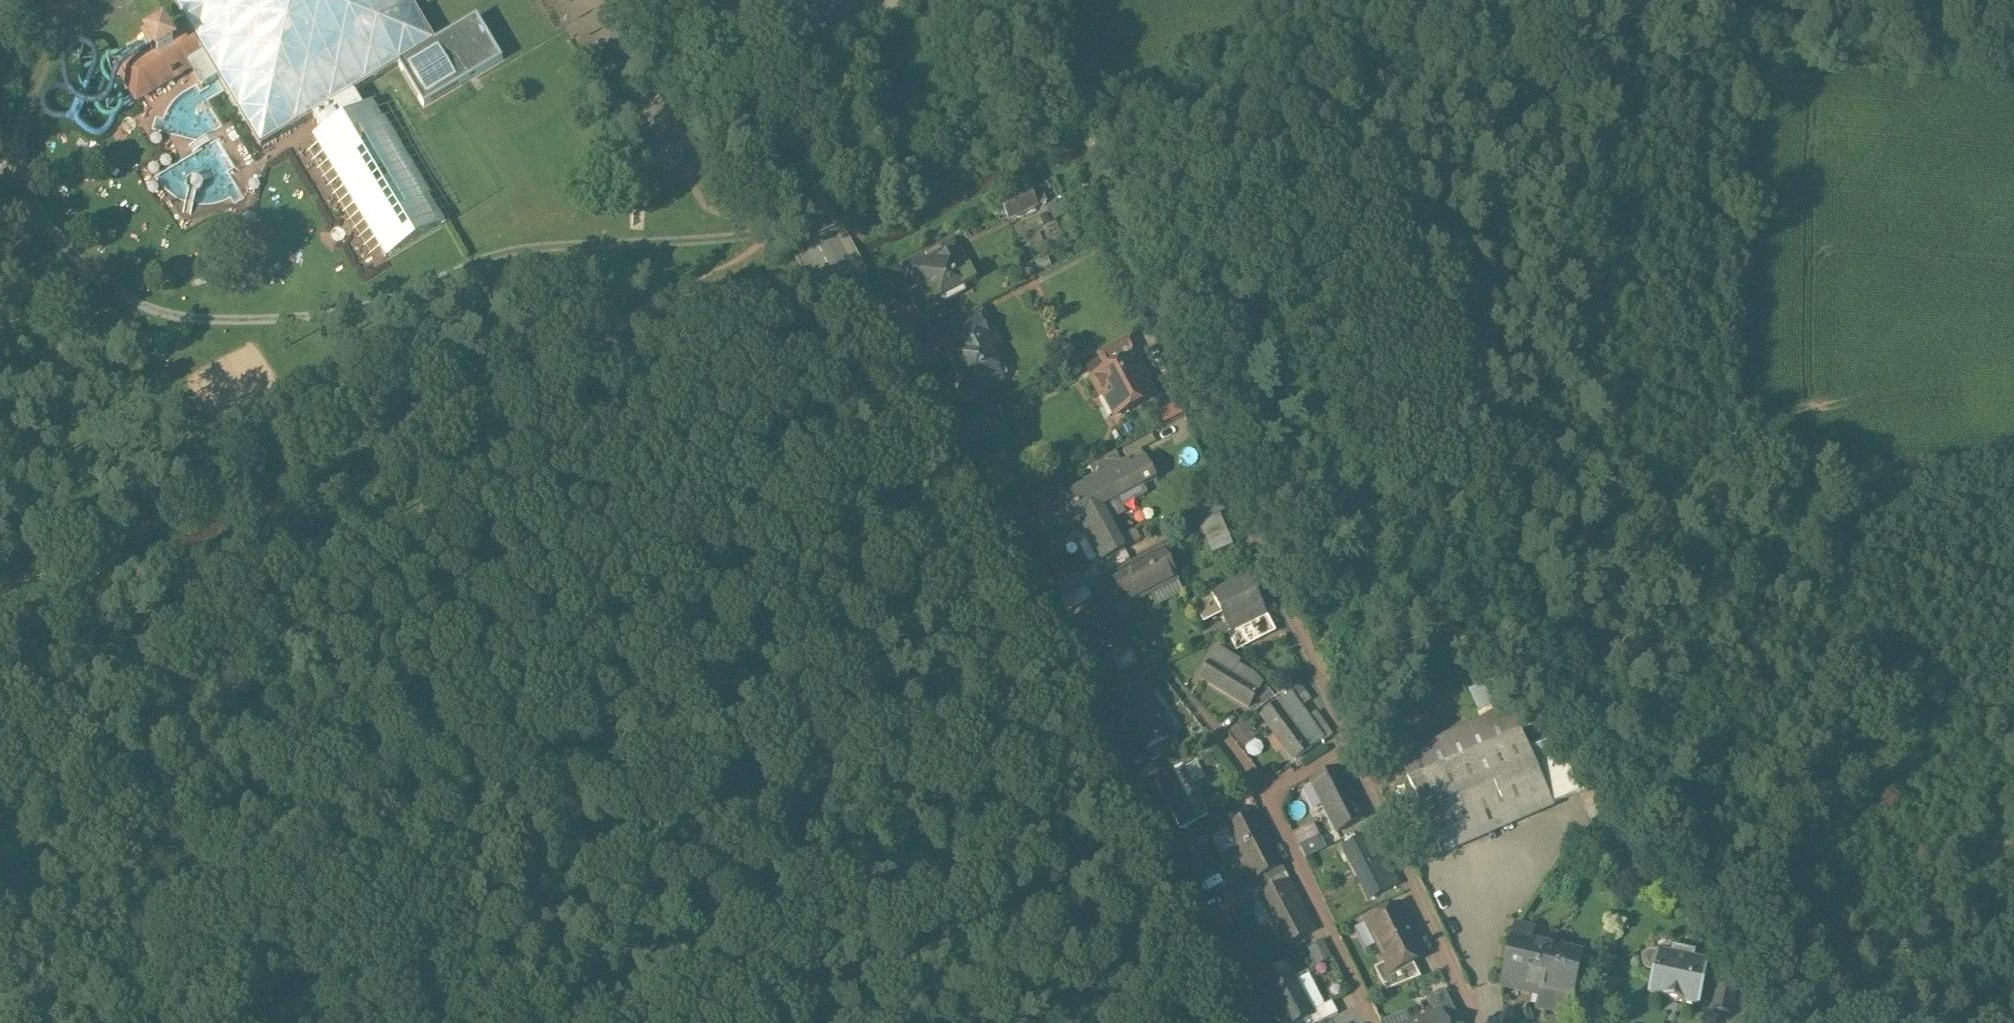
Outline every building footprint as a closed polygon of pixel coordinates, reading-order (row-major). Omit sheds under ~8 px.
[(91,0),(26,0),(42,28),(91,0)] [(353,93),(399,66),(435,44),(434,43),(424,25),(423,26),(408,0),(172,0),(183,18),(198,44),(220,79),(250,129),(250,130),(261,149),(280,137),(279,137),(313,117),(353,93)] [(156,15),(136,27),(137,28),(130,32),(138,45),(139,46),(141,49),(147,45),(148,47),(168,35),(165,29),(156,15)] [(147,45),(141,49),(114,66),(122,77),(130,91),(134,97),(137,103),(190,70),(190,71),(191,71),(192,73),(193,72),(183,56),(182,56),(180,53),(183,52),(184,53),(198,44),(183,18),(165,29),(168,35),(148,47),(147,45)] [(477,18),(434,43),(435,44),(399,66),(399,67),(424,109),(503,61),(477,18)] [(220,79),(198,44),(184,53),(183,52),(180,53),(182,56),(183,56),(193,72),(202,87),(201,88),(203,90),(205,89),(205,88),(220,79)] [(353,93),(313,117),(322,133),(323,134),(363,110),(353,93)] [(363,110),(323,134),(314,140),(386,261),(442,228),(442,229),(446,226),(373,104),(369,107),(363,110)] [(1030,191),(1001,205),(1008,221),(1037,207),(1030,191)] [(1046,207),(1051,219),(1072,210),(1066,198),(1046,207)] [(952,242),(905,268),(914,286),(919,284),(924,293),(910,301),(923,324),(946,311),(942,303),(946,301),(948,301),(951,301),(954,300),(957,298),(960,294),(960,293),(964,291),(963,290),(977,282),(970,269),(966,271),(960,258),(952,242)] [(1035,261),(1040,269),(1050,264),(1046,255),(1035,261)] [(979,312),(949,328),(951,333),(945,336),(954,353),(951,355),(958,368),(972,395),(991,385),(995,387),(996,382),(1001,380),(994,367),(997,365),(998,361),(995,355),(992,354),(991,353),(998,349),(979,312)] [(1130,338),(1099,355),(1108,371),(1092,379),(1101,396),(1106,394),(1114,396),(1123,413),(1154,397),(1139,370),(1142,369),(1136,358),(1138,352),(1130,338)] [(1116,452),(1090,467),(1097,481),(1086,487),(1089,493),(1076,501),(1073,494),(1038,513),(1053,541),(1084,525),(1104,563),(1126,550),(1104,508),(1157,479),(1146,457),(1131,465),(1128,460),(1122,463),(1116,452)] [(1218,515),(1200,525),(1212,553),(1231,546),(1218,515)] [(1113,576),(1112,577),(1118,589),(1126,606),(1176,581),(1162,551),(1113,576)] [(1111,573),(1086,586),(1087,586),(1085,587),(1094,603),(1118,589),(1112,577),(1113,576),(1111,573)] [(1080,575),(1057,587),(1063,599),(1085,587),(1087,586),(1086,586),(1080,575)] [(1245,577),(1195,604),(1204,622),(1227,610),(1245,646),(1275,631),(1263,608),(1261,609),(1245,577)] [(1111,602),(1079,619),(1087,634),(1114,620),(1114,621),(1120,618),(1111,602)] [(1087,634),(1079,638),(1096,669),(1130,651),(1114,621),(1114,620),(1087,634)] [(1240,661),(1219,648),(1200,678),(1249,708),(1262,684),(1253,676),(1254,676),(1237,666),(1240,661)] [(1310,700),(1298,683),(1284,692),(1287,697),(1291,694),(1300,707),(1310,700)] [(1300,707),(1291,694),(1287,697),(1277,704),(1277,705),(1263,716),(1286,747),(1285,748),(1289,755),(1290,754),(1295,760),(1322,740),(1314,727),(1308,719),(1300,707)] [(1149,700),(1127,709),(1137,731),(1159,722),(1149,700)] [(1510,709),(1399,758),(1408,780),(1519,731),(1510,709)] [(1316,713),(1308,719),(1314,727),(1322,722),(1316,713)] [(1246,721),(1231,729),(1239,742),(1254,734),(1246,721)] [(1159,722),(1137,731),(1146,753),(1169,743),(1159,722)] [(1408,780),(1440,853),(1552,805),(1552,804),(1529,751),(1520,731),(1519,731),(1408,780)] [(1555,739),(1529,751),(1552,804),(1579,793),(1555,739)] [(1202,807),(1182,767),(1156,780),(1181,829),(1207,816),(1202,807)] [(1363,819),(1338,770),(1311,784),(1336,833),(1363,819)] [(1217,799),(1202,807),(1207,816),(1207,817),(1222,809),(1217,799)] [(1608,802),(1586,811),(1596,833),(1617,823),(1608,802)] [(1256,816),(1225,831),(1249,877),(1252,882),(1265,875),(1282,866),(1256,816)] [(1305,858),(1326,848),(1314,822),(1293,832),(1305,858)] [(1372,835),(1344,849),(1370,899),(1397,885),(1372,835)] [(1235,880),(1219,888),(1227,904),(1270,881),(1270,880),(1268,881),(1265,875),(1252,882),(1249,877),(1243,881),(1235,880)] [(1270,881),(1227,904),(1238,925),(1254,916),(1256,904),(1262,901),(1260,897),(1274,889),(1270,881)] [(1274,889),(1260,897),(1262,901),(1286,947),(1312,933),(1294,898),(1295,895),(1289,882),(1274,889)] [(1389,912),(1377,918),(1375,913),(1364,919),(1387,964),(1392,974),(1412,963),(1423,958),(1398,907),(1389,912)] [(1387,907),(1375,913),(1377,918),(1389,912),(1387,907)] [(1533,930),(1515,926),(1501,986),(1518,990),(1519,986),(1534,989),(1544,947),(1530,944),(1533,930)] [(1324,940),(1309,947),(1318,965),(1333,958),(1324,940)] [(1582,956),(1544,947),(1534,989),(1549,992),(1544,1012),(1568,1017),(1582,956)] [(1707,965),(1660,954),(1649,999),(1671,1004),(1672,1000),(1698,1007),(1707,965)] [(1412,963),(1392,974),(1387,964),(1374,970),(1386,993),(1420,979),(1412,963)] [(1286,967),(1259,982),(1280,1022),(1299,1022),(1311,1016),(1308,1010),(1286,967)] [(1735,985),(1719,982),(1713,1010),(1729,1014),(1735,985)] [(1444,991),(1426,999),(1434,1016),(1440,1013),(1444,1022),(1457,1017),(1444,991)] [(1308,1010),(1311,1016),(1299,1022),(1321,1022),(1330,1019),(1322,1002),(1308,1010)] [(1417,1022),(1444,1022),(1440,1013),(1434,1016),(1417,1022)]
